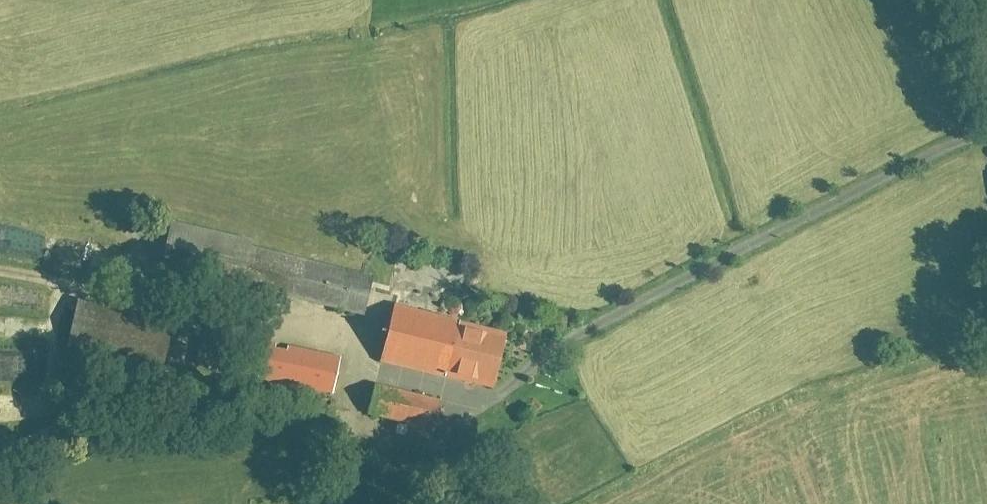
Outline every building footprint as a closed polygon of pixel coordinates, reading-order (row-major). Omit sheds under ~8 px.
[(174,227),(163,273),(356,319),(367,273),(174,227)] [(391,305),(377,358),(482,386),(496,332),(391,305)] [(77,307),(67,339),(155,365),(165,333),(77,307)] [(269,345),(261,382),(331,398),(339,361),(269,345)] [(192,377),(161,375),(160,406),(190,407),(192,377)] [(377,382),(367,414),(431,434),(441,402),(377,382)]
